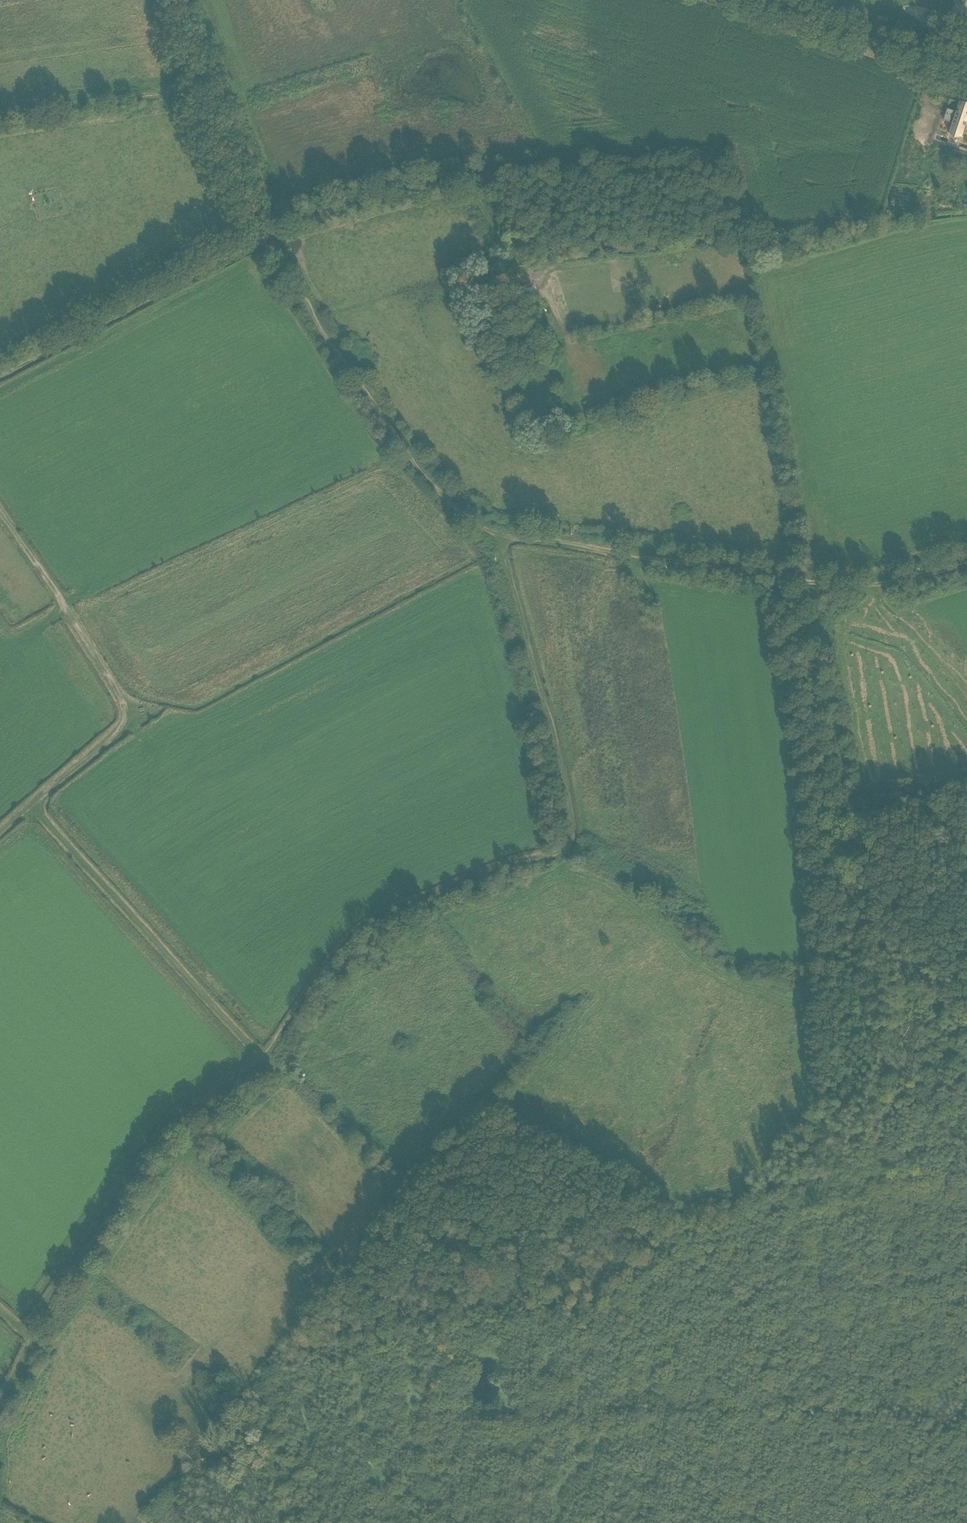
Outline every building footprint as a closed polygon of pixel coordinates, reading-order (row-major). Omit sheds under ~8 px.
[(943,120),(953,124),(950,133),(961,137),(964,127),(966,128),(966,105),(960,103),(957,112),(947,109),(943,120)]
